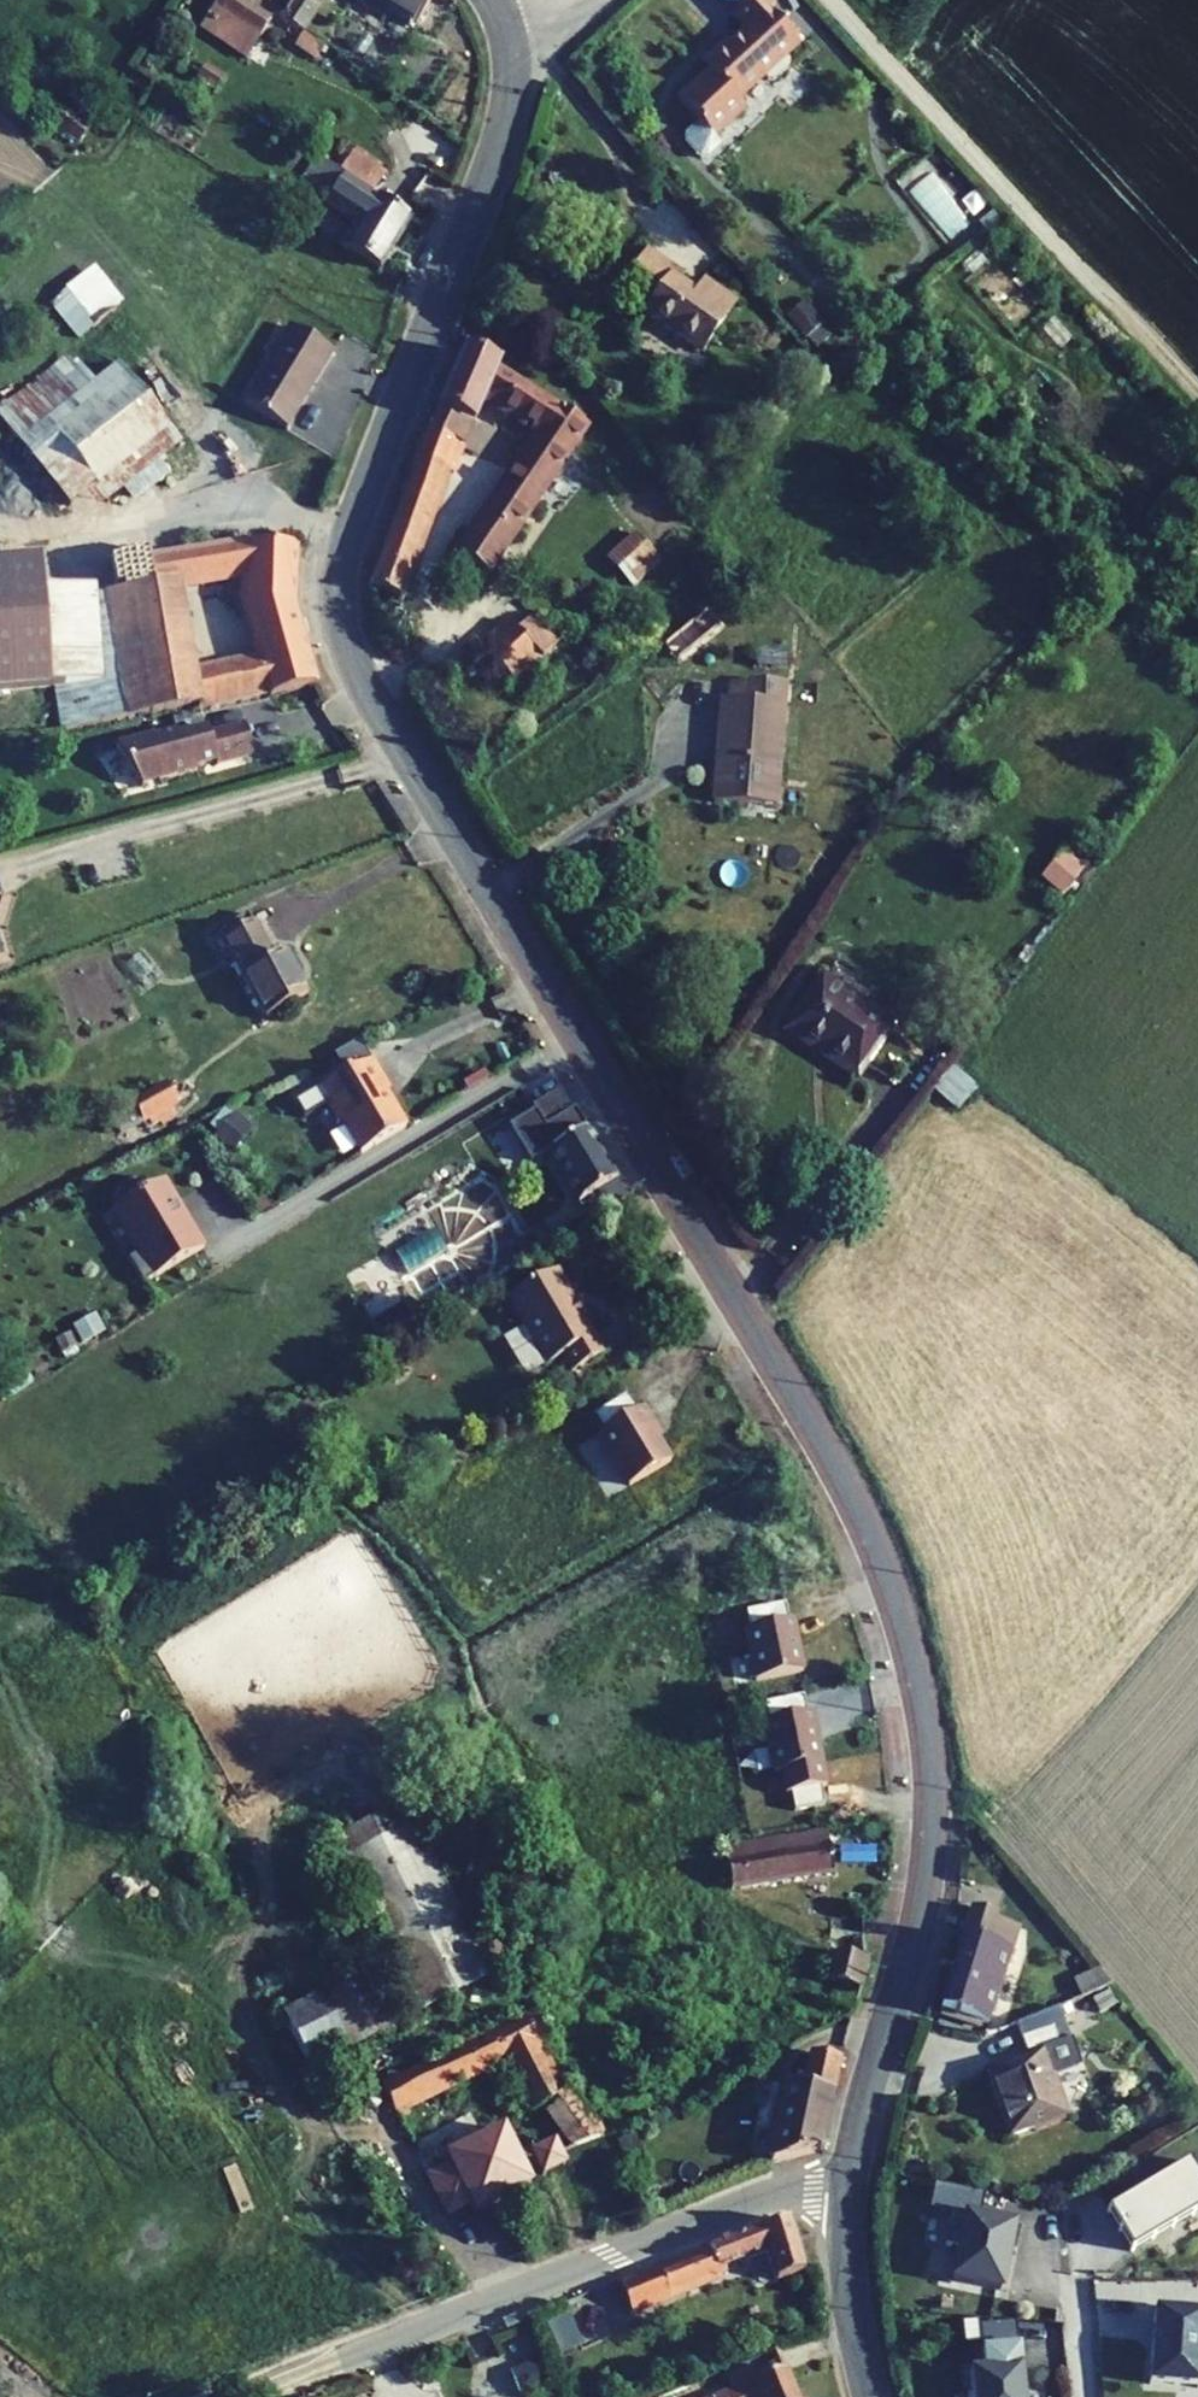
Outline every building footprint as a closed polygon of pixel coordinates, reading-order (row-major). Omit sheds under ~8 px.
[(273,22),(239,0),(225,0),(214,17),(253,42),(257,36),(262,40),(273,22)] [(317,0),(295,0),(290,9),(300,15),(306,19),(317,0)] [(397,15),(401,10),(421,22),(435,0),(371,0),(397,15)] [(713,140),(746,111),(737,101),(763,77),(767,81),(773,82),(788,69),(788,62),(784,58),(797,45),(793,41),(780,26),(767,13),(772,8),(765,0),(747,0),(730,16),(744,31),(728,47),(724,43),(701,64),(708,72),(677,101),(699,124),(713,140)] [(285,52),(302,25),(296,21),(300,15),(290,9),(288,7),(277,24),(268,40),(285,52)] [(302,25),(306,19),(300,15),(296,21),(302,25)] [(699,124),(685,137),(685,144),(700,160),(707,159),(719,147),(713,140),(699,124)] [(332,174),(375,200),(388,179),(346,153),(332,174)] [(375,200),(332,174),(318,196),(366,227),(351,251),(384,272),(415,226),(375,200)] [(644,315),(700,354),(735,304),(711,288),(703,300),(694,293),(670,277),(674,271),(646,252),(626,280),(654,300),(644,315)] [(115,301),(94,271),(72,289),(93,317),(115,301)] [(711,288),(702,282),(694,293),(703,300),(711,288)] [(785,319),(804,341),(819,328),(800,306),(785,319)] [(298,330),(250,408),(295,437),(344,358),(298,330)] [(59,341),(0,389),(0,426),(9,438),(87,375),(59,341)] [(465,351),(438,410),(472,424),(483,400),(538,435),(458,557),(487,575),(586,427),(497,369),(498,366),(465,351)] [(108,358),(87,375),(9,438),(76,520),(174,440),(108,358)] [(438,410),(429,431),(464,445),(472,424),(438,410)] [(464,445),(429,431),(425,430),(370,588),(399,598),(445,471),(452,474),(464,445)] [(634,533),(604,560),(631,590),(661,563),(634,533)] [(245,575),(244,605),(292,606),(295,546),(247,544),(151,561),(152,588),(127,592),(132,619),(183,610),(178,587),(245,575)] [(65,729),(128,718),(118,659),(190,647),(183,610),(132,619),(127,592),(87,599),(86,589),(43,592),(41,561),(0,564),(0,693),(58,688),(65,729)] [(370,607),(394,613),(399,598),(370,588),(370,607)] [(256,646),(301,635),(292,606),(244,605),(256,646)] [(540,659),(556,645),(531,618),(515,632),(540,659)] [(478,648),(513,685),(540,659),(515,632),(506,623),(478,648)] [(301,635),(256,646),(259,658),(194,671),(190,647),(118,659),(128,718),(197,706),(197,711),(268,695),(269,698),(316,686),(301,635)] [(717,759),(713,804),(774,811),(783,708),(721,703),(719,724),(727,726),(725,760),(717,759)] [(115,748),(139,786),(195,771),(194,768),(214,762),(215,765),(252,755),(245,727),(207,737),(206,732),(176,740),(175,735),(154,740),(154,738),(115,748)] [(1065,848),(1043,875),(1066,894),(1088,867),(1065,848)] [(221,941),(265,1019),(307,996),(283,952),(271,958),(247,915),(222,929),(227,938),(221,941)] [(829,974),(795,1024),(864,1069),(897,1020),(829,974)] [(370,1061),(360,1043),(339,1055),(348,1071),(350,1073),(370,1061)] [(388,1092),(370,1061),(350,1073),(348,1071),(293,1102),(303,1118),(326,1104),(337,1122),(341,1120),(360,1154),(404,1129),(382,1096),(388,1092)] [(147,1122),(151,1129),(174,1116),(170,1109),(176,1106),(163,1084),(135,1101),(147,1122)] [(108,1116),(121,1138),(147,1122),(135,1101),(108,1116)] [(604,1209),(624,1197),(573,1111),(522,1140),(523,1142),(508,1151),(513,1160),(491,1173),(497,1184),(546,1153),(582,1211),(591,1206),(586,1199),(595,1194),(599,1201),(604,1209)] [(216,1136),(231,1149),(247,1130),(232,1117),(216,1136)] [(162,1182),(111,1213),(136,1256),(127,1262),(140,1285),(201,1249),(162,1182)] [(523,1239),(529,1249),(548,1238),(542,1227),(523,1239)] [(560,1357),(570,1374),(600,1355),(569,1303),(573,1300),(555,1270),(508,1298),(547,1365),(560,1357)] [(625,1397),(592,1417),(602,1431),(634,1412),(625,1397)] [(634,1412),(602,1431),(596,1434),(627,1486),(668,1462),(648,1428),(652,1425),(641,1408),(634,1412)] [(784,1605),(745,1613),(748,1631),(787,1623),(784,1605)] [(744,1631),(754,1682),(802,1672),(792,1622),(787,1623),(748,1631),(744,1631)] [(802,1697),(763,1705),(766,1723),(805,1715),(802,1697)] [(766,1723),(762,1724),(772,1774),(779,1773),(820,1764),(810,1714),(805,1715),(766,1723)] [(779,1773),(783,1796),(790,1794),(820,1788),(824,1788),(820,1764),(779,1773)] [(820,1788),(790,1794),(793,1812),(824,1806),(820,1788)] [(750,1819),(753,1832),(763,1830),(760,1817),(750,1819)] [(416,1823),(340,1860),(416,2011),(491,1974),(416,1823)] [(723,1849),(729,1890),(832,1872),(824,1832),(723,1849)] [(978,1898),(947,2000),(991,2014),(1014,1939),(1023,1911),(978,1898)] [(1023,1911),(1014,1939),(1026,1942),(1034,1915),(1023,1911)] [(830,1937),(862,1938),(862,1920),(829,1919),(830,1937)] [(831,1952),(837,1954),(861,1958),(862,1938),(830,1937),(831,1952)] [(831,1952),(823,1979),(859,1991),(867,1959),(861,1958),(837,1954),(831,1952)] [(352,1963),(283,2000),(321,2070),(390,2032),(352,1963)] [(1088,2054),(1064,1998),(1021,2016),(1033,2043),(995,2059),(1022,2125),(1076,2102),(1061,2066),(1088,2054)] [(576,2113),(562,2092),(522,2015),(473,2041),(463,2046),(382,2088),(397,2122),(410,2115),(408,2110),(508,2061),(529,2097),(542,2105),(559,2130),(567,2150),(592,2137),(576,2113)] [(469,2032),(459,2037),(463,2046),(473,2041),(469,2032)] [(790,2072),(774,2153),(825,2137),(845,2047),(817,2042),(811,2069),(804,2067),(803,2075),(790,2072)] [(593,2102),(581,2083),(562,2092),(576,2113),(593,2102)] [(567,2150),(490,2181),(503,2214),(583,2179),(567,2150)] [(1120,2197),(1145,2238),(1167,2224),(1164,2219),(1181,2209),(1184,2214),(1197,2206),(1197,2150),(1120,2197)] [(455,2235),(485,2222),(471,2188),(465,2176),(451,2182),(442,2161),(422,2170),(455,2235)] [(503,2214),(490,2181),(471,2188),(485,2222),(503,2214)] [(1034,2216),(964,2204),(959,2236),(972,2239),(967,2271),(1015,2279),(1022,2241),(1029,2242),(1034,2216)] [(627,2275),(636,2302),(697,2278),(738,2263),(742,2253),(777,2241),(789,2268),(820,2257),(794,2207),(627,2275)] [(1168,2296),(1170,2371),(1197,2370),(1197,2295),(1168,2296)] [(548,2322),(562,2354),(585,2344),(571,2312),(548,2322)] [(988,2396),(1040,2396),(1035,2335),(997,2339),(999,2358),(985,2360),(988,2396)] [(778,2351),(769,2355),(776,2374),(786,2371),(778,2351)] [(520,2396),(524,2396),(549,2387),(540,2365),(512,2377),(520,2396)] [(786,2371),(776,2374),(744,2386),(731,2391),(715,2396),(797,2396),(786,2371)] [(740,2377),(728,2382),(731,2391),(744,2386),(740,2377)]
